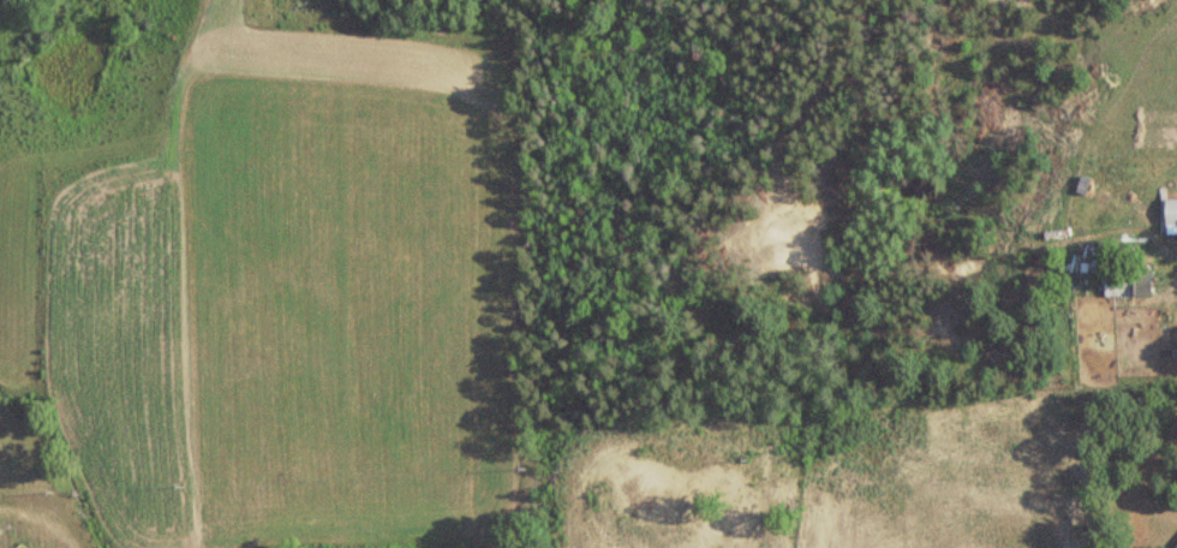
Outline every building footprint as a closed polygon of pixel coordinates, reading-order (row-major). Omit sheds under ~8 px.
[(1161,199),(1161,225),(1176,225),(1176,199),(1161,199)] [(1100,297),(1147,297),(1147,269),(1100,269),(1100,297)]
